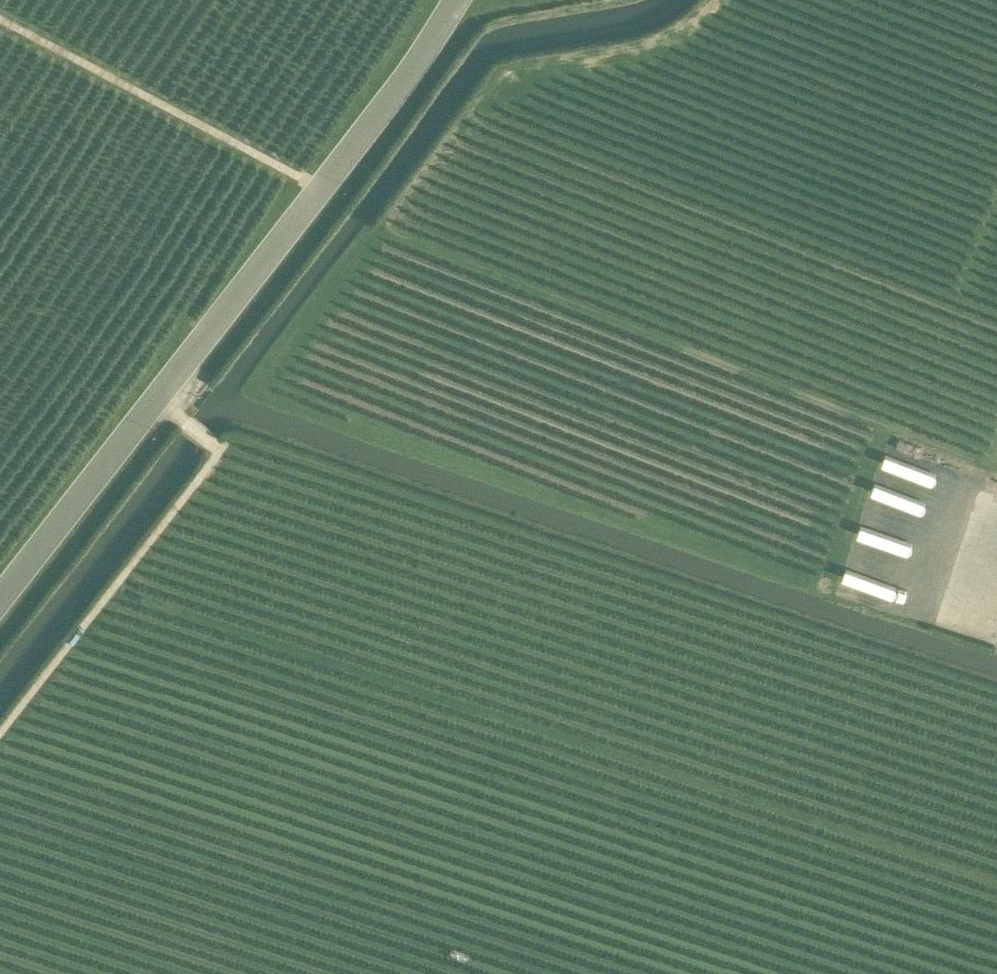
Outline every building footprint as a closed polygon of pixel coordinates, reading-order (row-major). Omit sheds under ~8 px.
[(887,445),(843,597),(904,615),(933,516),(930,515),(945,462),(887,445)]
